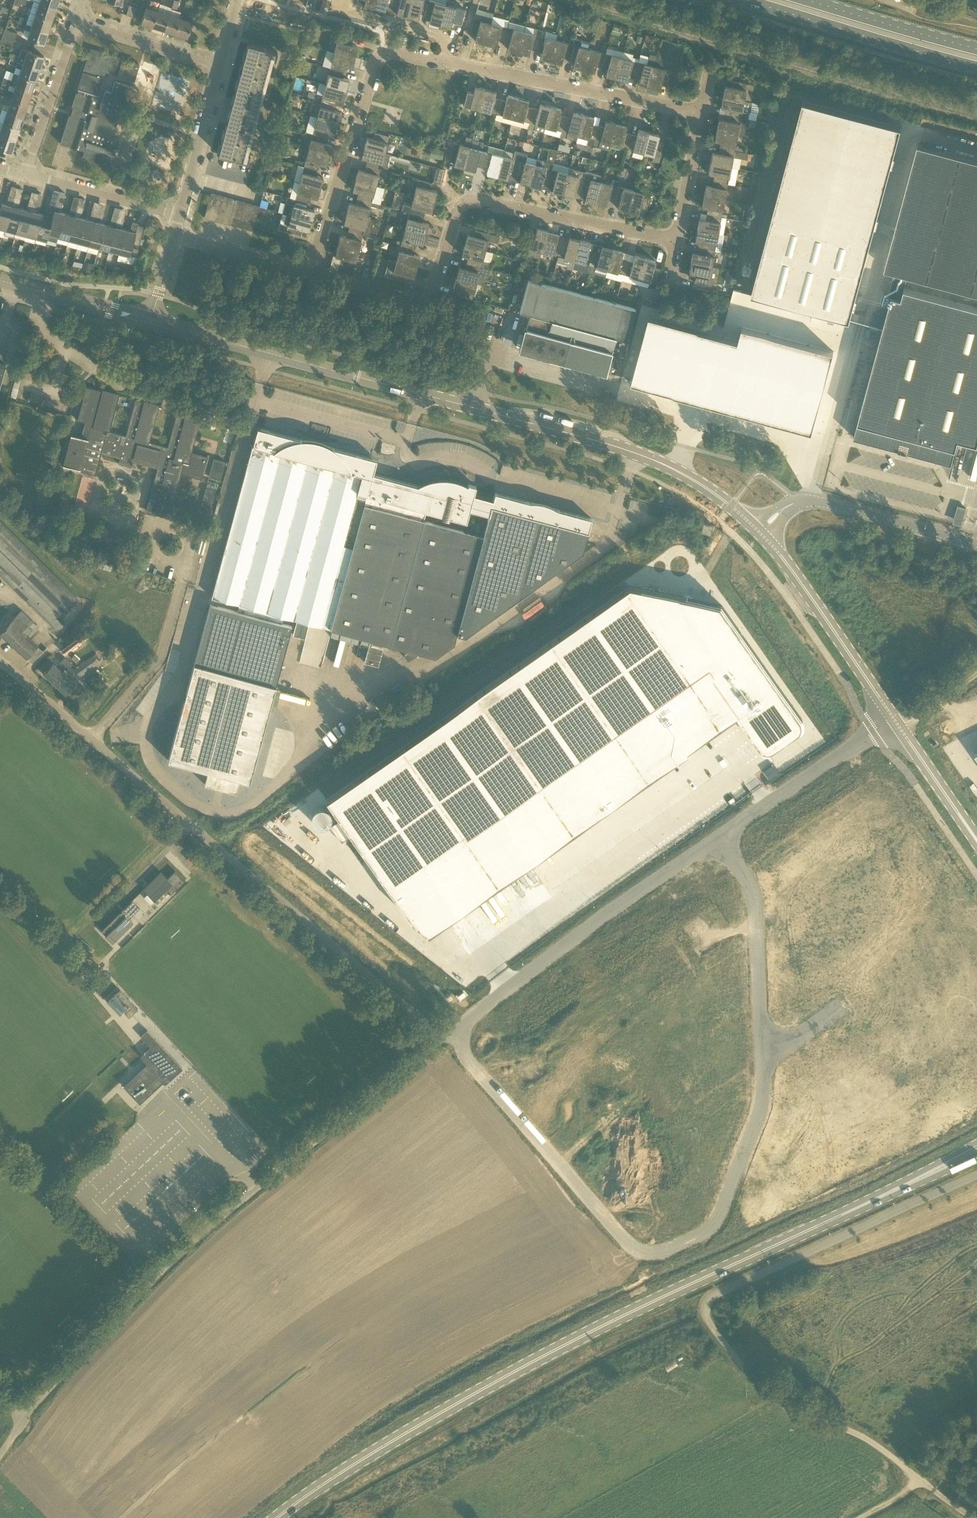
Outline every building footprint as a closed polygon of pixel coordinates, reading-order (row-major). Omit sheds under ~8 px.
[(158,11),(151,9),(154,1),(151,0),(148,0),(141,22),(153,26),(158,11)] [(172,7),(177,8),(180,0),(178,0),(174,0),(172,7)] [(305,6),(319,10),(322,0),(307,0),(305,6)] [(394,0),(377,0),(375,8),(385,10),(387,4),(393,6),(394,0)] [(393,6),(399,7),(397,13),(408,16),(412,0),(394,0),(393,6)] [(429,0),(412,0),(408,16),(418,19),(420,13),(425,14),(429,0)] [(446,4),(430,0),(429,0),(425,14),(431,16),(430,22),(440,25),(446,4)] [(52,19),(56,7),(40,2),(36,14),(52,19)] [(138,5),(130,2),(127,15),(135,17),(138,5)] [(459,23),(463,9),(446,4),(440,25),(451,28),(452,21),(459,23)] [(164,30),(169,14),(158,11),(153,26),(164,30)] [(48,32),(52,19),(36,14),(32,26),(48,32)] [(176,33),(181,18),(169,14),(164,30),(176,33)] [(181,18),(176,33),(188,37),(193,22),(200,24),(201,19),(189,15),(188,20),(181,18)] [(486,43),(491,23),(474,18),(470,33),(477,34),(475,41),(486,43)] [(32,26),(26,24),(19,22),(18,26),(31,31),(28,38),(44,44),(48,32),(32,26)] [(508,27),(524,31),(525,26),(509,22),(508,27)] [(504,42),(508,27),(491,23),(486,43),(496,46),(498,40),(504,42)] [(519,52),(524,31),(508,27),(504,42),(509,43),(508,49),(519,52)] [(541,36),(540,36),(542,30),(536,28),(534,34),(524,31),(519,52),(529,55),(531,49),(536,50),(541,36)] [(14,40),(17,33),(5,29),(3,35),(14,40)] [(12,46),(14,40),(3,35),(0,42),(12,46)] [(352,45),(354,39),(339,35),(335,52),(355,57),(358,46),(352,45)] [(551,61),(557,40),(541,36),(536,50),(542,52),(541,58),(551,61)] [(569,59),(573,44),(557,40),(551,61),(562,63),(563,57),(569,59)] [(221,145),(223,145),(221,154),(219,153),(219,154),(220,155),(225,156),(229,157),(234,158),(238,160),(243,161),(243,160),(244,155),(270,57),(272,51),(272,50),(249,44),(248,44),(247,50),(248,51),(246,59),(244,58),(244,59),(243,64),(243,65),(244,65),(242,73),(240,73),(239,79),(241,80),(238,88),(237,87),(237,88),(235,93),(234,99),(233,102),(231,108),(229,117),(228,118),(229,118),(228,124),(227,124),(227,125),(225,130),(227,131),(225,139),(223,139),(221,145)] [(584,69),(590,49),(573,44),(569,59),(575,60),(573,67),(584,69)] [(44,56),(28,51),(22,49),(20,56),(12,54),(11,59),(40,69),(44,56)] [(81,80),(101,87),(106,71),(134,81),(140,64),(91,49),(81,80)] [(602,68),(606,53),(590,49),(584,69),(594,72),(596,66),(602,68)] [(352,68),(355,57),(335,52),(330,68),(345,72),(346,66),(352,68)] [(606,53),(602,68),(608,69),(606,75),(617,78),(622,57),(606,53)] [(650,87),(658,56),(650,53),(647,64),(639,62),(635,76),(640,78),(639,84),(650,87)] [(671,70),(663,68),(665,58),(658,56),(650,87),(660,89),(661,83),(668,85),(671,70)] [(622,57),(617,78),(627,81),(629,75),(635,76),(639,62),(622,57)] [(22,69),(20,75),(36,81),(40,69),(11,59),(9,63),(17,65),(16,67),(22,69)] [(330,68),(326,84),(347,89),(349,79),(343,78),(345,72),(330,68)] [(10,85),(11,81),(17,83),(16,87),(32,92),(36,81),(20,75),(14,73),(12,80),(4,77),(3,82),(10,85)] [(95,107),(101,87),(81,80),(78,88),(78,89),(79,89),(78,93),(77,92),(72,107),(74,107),(71,115),(69,115),(61,143),(85,151),(83,157),(111,166),(120,138),(113,136),(120,115),(95,107)] [(105,90),(100,108),(123,115),(133,86),(115,80),(111,92),(105,90)] [(723,96),(751,102),(754,85),(733,81),(731,87),(725,86),(723,96)] [(347,89),(326,84),(320,82),(317,93),(323,94),(322,100),(324,101),(336,104),(338,99),(344,100),(347,89)] [(480,109),(485,89),(475,86),(473,92),(467,90),(463,105),(480,109)] [(28,104),(32,92),(16,87),(12,99),(28,104)] [(496,114),(500,99),(494,98),(496,91),(485,89),(480,109),(496,114)] [(517,102),(518,97),(508,95),(506,101),(500,99),(496,114),(513,118),(514,113),(517,102)] [(751,102),(723,96),(721,107),(727,108),(726,114),(748,118),(749,112),(750,112),(752,103),(751,103),(751,102)] [(529,122),(533,108),(527,106),(529,100),(518,97),(517,102),(514,113),(513,118),(529,122)] [(803,98),(751,291),(850,319),(901,125),(803,98)] [(24,116),(28,104),(12,99),(8,110),(24,116)] [(335,110),(336,104),(324,101),(322,100),(317,116),(338,122),(341,112),(335,110)] [(546,127),(551,106),(540,103),(539,109),(533,108),(529,122),(528,128),(544,132),(546,127)] [(562,131),(565,116),(560,115),(562,109),(551,106),(546,127),(562,131)] [(20,128),(24,116),(8,110),(4,122),(20,128)] [(578,135),(583,115),(573,112),(572,118),(565,116),(562,131),(578,135)] [(528,128),(529,122),(513,118),(496,114),(495,120),(528,128)] [(748,118),(726,114),(725,120),(719,119),(717,130),(744,134),(746,125),(748,125),(750,119),(748,118)] [(594,140),(598,125),(593,124),(594,117),(583,115),(578,135),(588,138),(587,144),(593,146),(594,140)] [(335,133),(338,122),(317,116),(313,133),(326,137),(327,137),(329,131),(335,133)] [(611,144),(616,123),(606,121),(604,127),(598,125),(594,140),(593,146),(609,150),(611,144)] [(20,128),(4,122),(0,133),(0,134),(16,140),(20,128)] [(627,148),(631,134),(625,132),(627,126),(616,123),(611,144),(627,148)] [(562,131),(546,127),(544,132),(544,133),(545,134),(560,137),(562,131)] [(644,153),(649,132),(639,129),(637,135),(631,134),(627,148),(623,163),(628,165),(629,159),(631,149),(644,153)] [(744,135),(744,134),(717,130),(715,140),(721,142),(720,147),(735,150),(738,134),(744,135)] [(385,153),(389,136),(375,132),(373,138),(367,137),(364,147),(385,153)] [(653,160),(659,162),(664,143),(658,141),(660,135),(649,132),(644,153),(654,155),(653,160)] [(326,143),(327,137),(326,137),(313,133),(309,149),(329,155),(332,144),(326,143)] [(16,140),(0,134),(0,148),(12,152),(16,140)] [(465,168),(470,147),(472,139),(465,137),(463,145),(454,142),(450,157),(456,159),(454,165),(465,168)] [(884,268),(976,293),(976,160),(918,144),(884,268)] [(385,153),(364,147),(361,158),(368,159),(366,165),(381,169),(386,170),(390,155),(385,153)] [(483,166),(487,151),(470,147),(465,168),(476,171),(477,164),(483,166)] [(733,157),(746,160),(748,153),(735,150),(720,147),(719,153),(712,152),(710,163),(731,167),(733,157)] [(553,163),(557,150),(550,148),(547,156),(548,157),(546,162),(537,159),(536,164),(530,185),(541,188),(542,182),(548,183),(552,169),(553,163)] [(326,166),(329,155),(309,149),(304,166),(319,170),(320,164),(326,166)] [(516,150),(513,158),(503,155),(497,176),(508,179),(510,173),(515,175),(521,153),(521,152),(516,150)] [(487,151),(483,166),(489,167),(487,174),(497,176),(503,155),(487,151)] [(530,185),(536,164),(523,161),(524,154),(521,153),(515,175),(521,176),(520,182),(530,185)] [(728,183),(731,167),(710,163),(708,174),(714,175),(713,181),(728,183)] [(272,164),(270,170),(278,172),(280,166),(272,164)] [(319,170),(304,166),(298,164),(294,180),(300,182),(321,188),(323,177),(317,176),(319,170)] [(381,169),(366,165),(364,171),(358,169),(356,180),(376,185),(381,169)] [(437,168),(433,181),(440,183),(443,170),(437,168)] [(569,173),(563,194),(573,197),(575,190),(581,192),(586,172),(570,168),(568,173),(569,173)] [(569,173),(568,173),(552,169),(548,183),(554,185),(552,191),(563,194),(569,173)] [(596,203),(601,182),(603,175),(586,170),(586,172),(581,192),(587,193),(585,200),(596,203)] [(414,196),(435,201),(437,191),(431,189),(433,183),(419,179),(414,196)] [(618,186),(617,186),(619,181),(613,179),(612,184),(601,182),(596,203),(606,205),(608,199),(614,201),(618,186)] [(376,185),(356,180),(353,190),(359,192),(357,199),(372,202),(376,185)] [(725,200),(728,183),(713,181),(712,186),(706,185),(704,196),(725,200)] [(318,198),(321,188),(300,182),(295,199),(310,202),(312,197),(318,198)] [(628,211),(634,190),(618,186),(614,201),(619,202),(618,208),(628,211)] [(56,208),(60,192),(54,190),(50,206),(55,208),(54,214),(50,213),(49,216),(43,214),(37,237),(47,240),(56,208)] [(651,195),(634,190),(628,211),(639,214),(641,208),(647,209),(651,195)] [(62,210),(66,193),(60,192),(56,208),(47,240),(47,239),(57,242),(58,236),(59,236),(65,213),(59,212),(60,209),(62,210)] [(208,205),(214,207),(217,194),(211,193),(208,205)] [(217,194),(214,207),(220,208),(223,196),(217,194)] [(6,229),(15,197),(9,196),(7,202),(9,202),(8,205),(2,204),(0,211),(0,227),(6,229)] [(223,196),(220,208),(226,210),(229,198),(223,196)] [(410,212),(424,216),(426,210),(432,212),(435,201),(414,196),(411,206),(404,203),(402,210),(410,212)] [(722,217),(725,200),(704,196),(702,207),(708,208),(707,214),(722,217)] [(19,205),(21,199),(15,197),(6,229),(16,232),(22,209),(17,207),(17,205),(19,205)] [(294,204),(291,214),(312,220),(315,210),(308,208),(310,202),(295,199),(288,197),(286,202),(294,204)] [(229,198),(226,210),(232,212),(235,199),(229,198)] [(262,198),(260,206),(267,208),(269,200),(262,198)] [(235,199),(232,212),(238,213),(241,201),(235,199)] [(372,202),(357,199),(356,204),(350,202),(347,213),(367,218),(371,206),(381,208),(382,204),(372,202)] [(27,235),(35,203),(29,201),(27,207),(29,208),(28,211),(22,209),(16,232),(27,235)] [(241,201),(238,213),(244,215),(247,203),(241,201)] [(39,211),(41,204),(35,203),(27,235),(37,237),(43,214),(37,213),(38,210),(39,211)] [(247,203),(244,215),(250,217),(253,204),(247,203)] [(259,206),(253,204),(250,217),(256,218),(259,206)] [(69,239),(78,207),(72,205),(70,212),(72,212),(71,215),(65,213),(59,236),(69,239)] [(204,217),(211,219),(214,207),(208,205),(204,217)] [(82,215),(84,208),(78,207),(69,239),(79,242),(85,219),(79,217),(80,214),(82,215)] [(211,219),(217,221),(220,208),(214,207),(211,219)] [(217,221),(223,222),(226,210),(220,208),(217,221)] [(223,222),(229,224),(232,212),(226,210),(223,222)] [(90,244),(98,212),(92,211),(90,217),(92,218),(91,220),(85,219),(79,242),(90,244)] [(102,220),(104,214),(98,212),(90,244),(100,247),(106,224),(100,223),(100,220),(102,220)] [(229,224),(235,226),(238,213),(232,212),(229,224)] [(423,222),(424,216),(410,212),(405,228),(426,234),(429,223),(423,222)] [(235,226),(241,227),(244,215),(238,213),(235,226)] [(367,218),(347,213),(344,223),(350,225),(349,231),(363,234),(370,236),(374,220),(367,218)] [(309,231),(312,220),(291,214),(291,215),(287,214),(284,224),(280,223),(279,229),(301,235),(303,229),(309,231)] [(722,217),(707,214),(706,220),(699,218),(697,229),(718,233),(722,217)] [(247,229),(250,217),(244,215),(241,227),(247,229)] [(118,218),(112,216),(111,223),(112,223),(112,226),(106,224),(100,247),(110,250),(118,218)] [(247,229),(253,230),(256,218),(250,217),(247,229)] [(110,250),(120,252),(126,230),(120,228),(121,225),(122,226),(124,219),(118,218),(110,250)] [(126,230),(120,252),(136,257),(140,245),(133,244),(139,223),(133,222),(131,228),(133,229),(132,231),(126,230)] [(423,245),(426,234),(405,228),(401,245),(415,249),(417,243),(423,245)] [(529,233),(526,243),(525,247),(529,248),(528,254),(540,258),(542,251),(548,231),(537,228),(535,234),(529,233)] [(715,250),(718,233),(697,229),(695,240),(702,241),(700,247),(715,250)] [(498,243),(500,236),(476,230),(474,236),(468,234),(465,245),(486,250),(488,240),(498,243)] [(359,251),(363,234),(349,231),(347,236),(341,235),(338,246),(359,251)] [(562,242),(556,240),(558,234),(548,231),(542,251),(558,256),(562,242)] [(572,269),(575,260),(580,240),(570,237),(568,243),(562,242),(558,256),(569,259),(567,268),(572,269)] [(591,265),(595,251),(589,249),(591,243),(580,240),(575,260),(591,265)] [(414,254),(415,249),(401,245),(396,261),(417,267),(420,256),(414,254)] [(486,250),(465,245),(462,255),(468,257),(467,263),(480,266),(482,267),(491,269),(493,262),(483,260),(486,250)] [(359,251),(338,246),(335,256),(342,257),(338,270),(353,274),(354,268),(359,251)] [(607,269),(613,249),(602,246),(601,252),(595,251),(591,265),(607,269)] [(722,251),(715,250),(700,247),(699,253),(693,252),(691,263),(712,266),(715,253),(721,254),(722,251)] [(623,274),(627,259),(622,258),(623,252),(613,249),(607,269),(620,273),(619,278),(623,279),(624,274),(623,274)] [(640,278),(645,258),(635,255),(633,261),(627,259),(623,274),(624,274),(640,278)] [(656,283),(657,281),(660,269),(654,267),(656,261),(645,258),(640,278),(656,283)] [(414,277),(417,267),(396,261),(392,278),(407,282),(408,276),(414,277)] [(94,264),(85,262),(82,270),(91,273),(94,264)] [(489,276),(491,269),(482,267),(480,266),(467,263),(465,268),(459,267),(456,277),(477,283),(480,273),(489,276)] [(717,267),(712,266),(691,263),(689,273),(695,274),(694,281),(709,283),(714,284),(717,267)] [(363,269),(362,276),(372,278),(373,271),(363,269)] [(473,300),(477,283),(456,277),(453,288),(460,290),(458,296),(473,300)] [(606,374),(607,372),(616,338),(627,340),(635,308),(528,279),(520,311),(530,314),(527,328),(525,328),(519,351),(606,374)] [(904,288),(902,298),(892,295),(854,438),(894,448),(894,447),(912,452),(912,453),(952,464),(958,439),(976,443),(976,308),(904,288)] [(647,316),(629,382),(681,396),(682,391),(803,424),(802,429),(812,432),(834,352),(743,327),(739,341),(647,316)] [(161,408),(161,407),(135,400),(136,401),(126,436),(109,431),(108,430),(117,396),(121,397),(121,396),(85,386),(85,387),(88,388),(80,419),(76,418),(76,419),(88,422),(87,425),(84,425),(81,437),(69,433),(69,434),(71,435),(64,464),(61,463),(61,464),(76,468),(76,469),(96,475),(101,453),(120,458),(119,464),(132,467),(133,461),(158,468),(147,508),(146,508),(146,509),(172,516),(172,515),(170,514),(181,473),(201,478),(200,480),(201,481),(208,454),(207,453),(207,455),(192,451),(201,418),(203,419),(204,418),(177,411),(177,412),(168,447),(151,442),(160,407),(161,408)] [(326,444),(319,442),(312,440),(305,440),(302,440),(258,428),(219,571),(212,598),(239,605),(238,611),(211,604),(195,664),(168,761),(209,772),(205,785),(236,793),(240,780),(250,783),(276,686),(291,626),(281,623),(283,617),(297,621),(293,636),(305,639),(309,624),(370,640),(365,662),(378,666),(383,648),(371,645),(373,641),(435,658),(454,644),(457,634),(465,636),(583,552),(592,519),(557,510),(553,507),(551,506),(549,506),(546,505),(544,504),(539,503),(537,503),(535,503),(532,502),(530,502),(495,493),(493,500),(474,495),(476,487),(468,485),(468,486),(465,485),(462,483),(459,482),(456,481),(453,480),(450,480),(446,480),(443,479),(440,480),(436,480),(433,480),(430,481),(427,482),(424,483),(421,485),(418,486),(373,474),(377,460),(332,448),(326,444)] [(209,476),(221,479),(225,462),(214,459),(209,476)] [(218,483),(208,481),(207,486),(216,489),(218,483)] [(206,487),(203,499),(213,502),(216,490),(206,487)] [(209,517),(212,504),(202,501),(199,515),(209,517)] [(958,506),(957,507),(958,507),(954,519),(963,521),(966,510),(966,508),(966,509),(958,507),(958,506)] [(0,521),(0,573),(58,631),(65,624),(58,617),(77,597),(0,521)] [(711,535),(714,525),(704,522),(702,532),(703,532),(711,535)] [(629,585),(326,797),(411,918),(428,932),(739,714),(761,745),(763,747),(765,748),(767,749),(768,749),(770,749),(772,749),(774,748),(777,746),(799,730),(800,729),(801,728),(802,727),(802,725),(803,724),(803,723),(803,721),(802,718),(802,716),(800,715),(722,604),(629,585)] [(27,627),(32,621),(25,615),(24,616),(20,612),(19,614),(18,613),(0,633),(0,634),(31,662),(44,651),(23,631),(27,627)] [(82,640),(79,637),(69,644),(62,650),(65,653),(72,648),(82,641),(82,640)] [(93,656),(75,669),(80,676),(98,663),(93,656)] [(60,662),(68,669),(72,664),(65,657),(60,662)] [(55,684),(66,672),(64,670),(62,672),(53,663),(43,673),(55,684)] [(66,672),(55,684),(66,694),(76,684),(66,675),(68,674),(66,672)] [(161,872),(154,879),(143,889),(155,901),(166,889),(171,894),(185,881),(175,871),(167,878),(161,872)] [(106,935),(105,936),(113,943),(134,923),(129,919),(140,908),(132,900),(102,930),(106,935)] [(138,1009),(129,999),(120,989),(120,990),(107,1001),(108,1002),(120,1015),(124,1011),(129,1018),(138,1009)] [(140,1075),(126,1088),(140,1104),(154,1090),(163,1082),(165,1084),(183,1068),(147,1030),(141,1036),(151,1047),(145,1052),(154,1062),(149,1066),(147,1064),(138,1073),(140,1075)]
